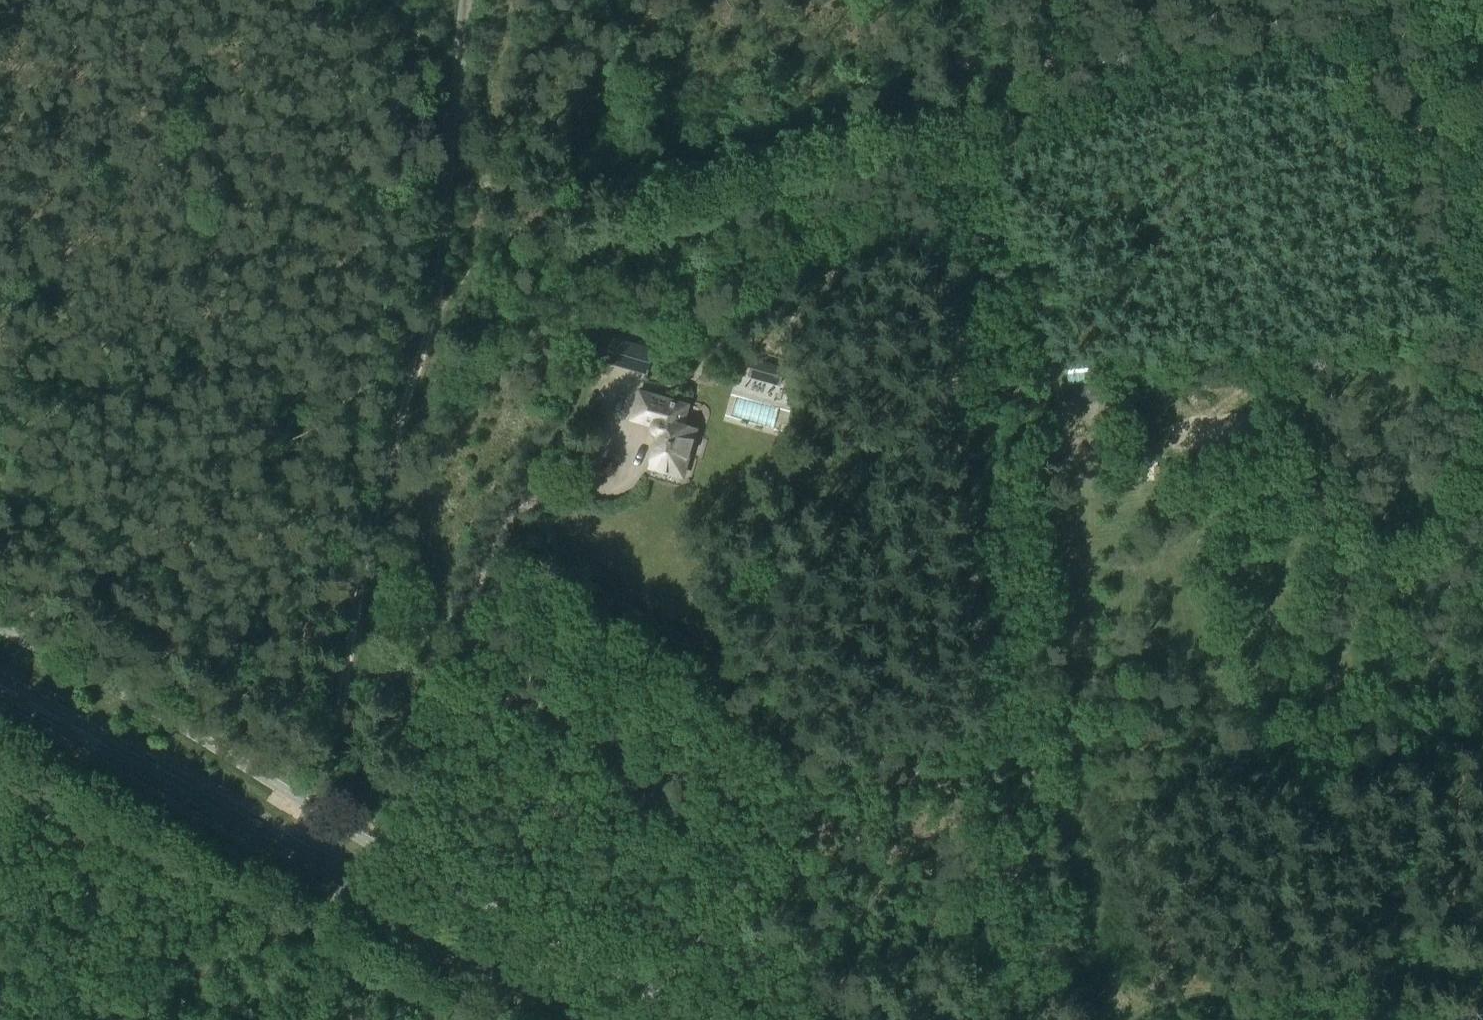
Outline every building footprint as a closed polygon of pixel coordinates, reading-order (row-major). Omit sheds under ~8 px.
[(608,335),(602,354),(648,368),(654,349),(608,335)] [(1068,386),(1069,401),(1108,398),(1107,383),(1068,386)] [(688,403),(642,391),(635,416),(655,422),(655,424),(655,425),(655,426),(656,428),(657,430),(658,430),(660,431),(651,464),(684,473),(697,426),(683,422),(688,403)]
